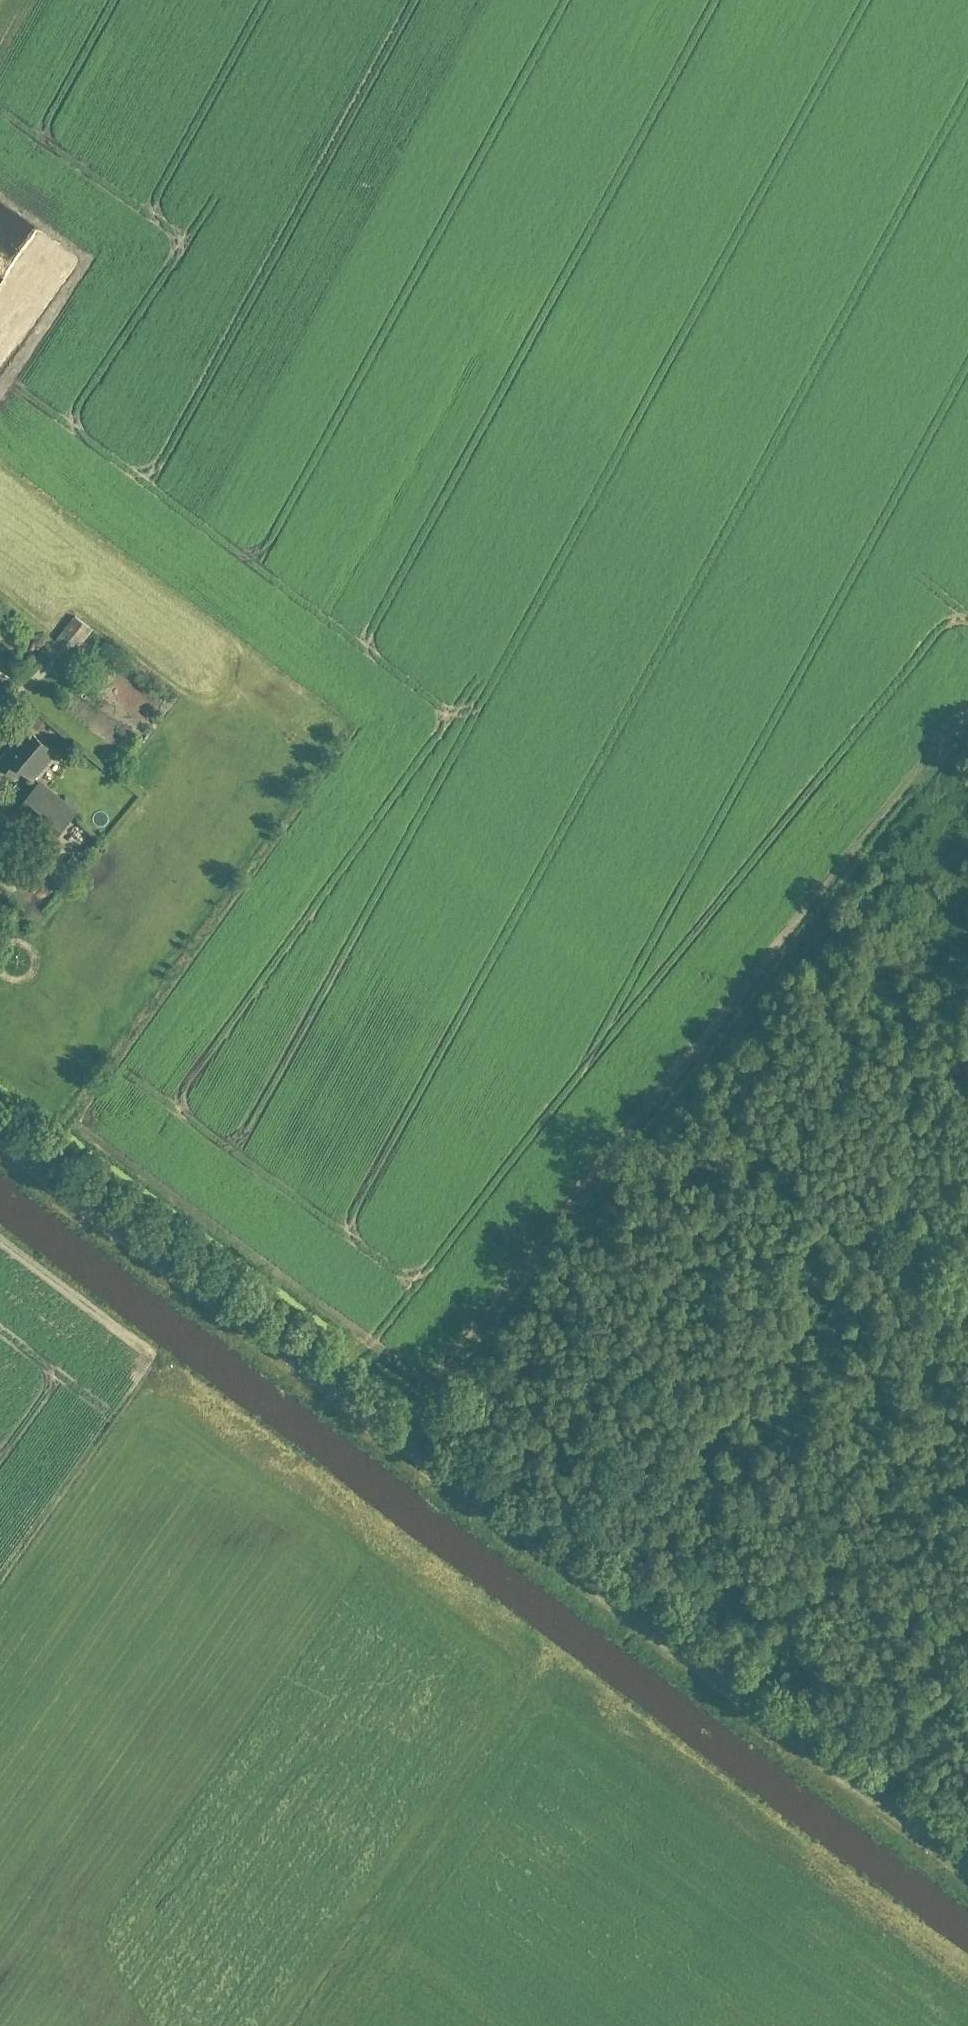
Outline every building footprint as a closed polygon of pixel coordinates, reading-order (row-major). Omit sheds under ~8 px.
[(61,671),(93,629),(75,615),(43,658),(61,671)] [(9,676),(0,669),(0,686),(9,676)] [(25,767),(35,775),(55,751),(27,728),(0,761),(0,762),(17,776),(25,767)] [(73,816),(38,786),(16,812),(50,842),(73,816)]
